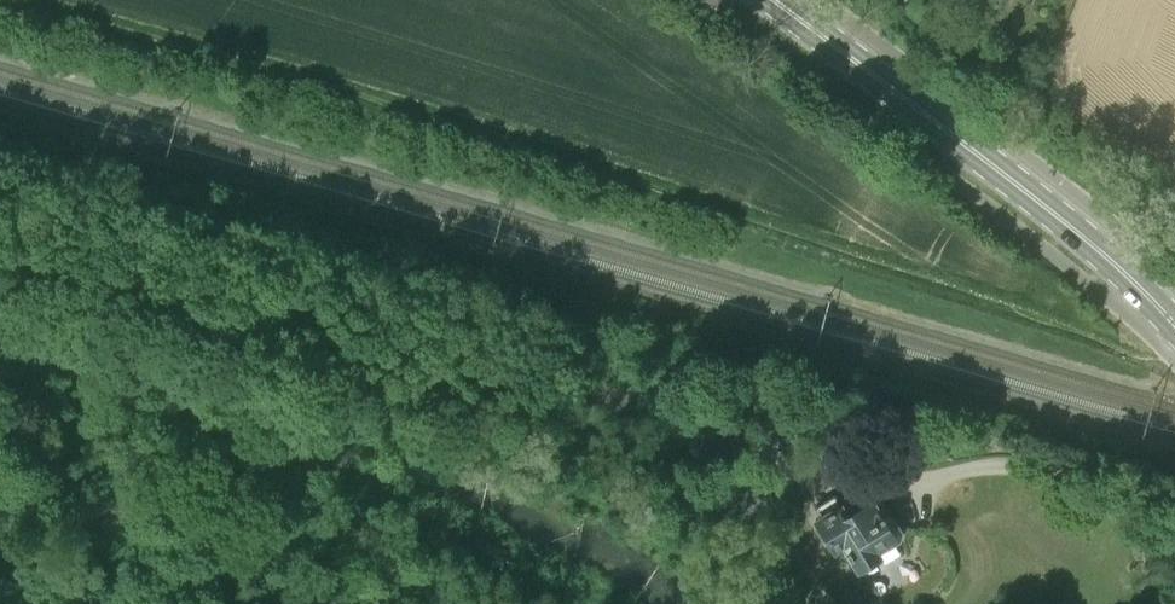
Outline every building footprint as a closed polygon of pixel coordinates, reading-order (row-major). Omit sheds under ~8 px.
[(734,518),(773,509),(766,477),(727,487),(734,518)] [(902,531),(879,494),(872,498),(848,513),(841,502),(811,517),(833,554),(843,549),(857,574),(883,558),(880,552),(900,541),(902,531)]
